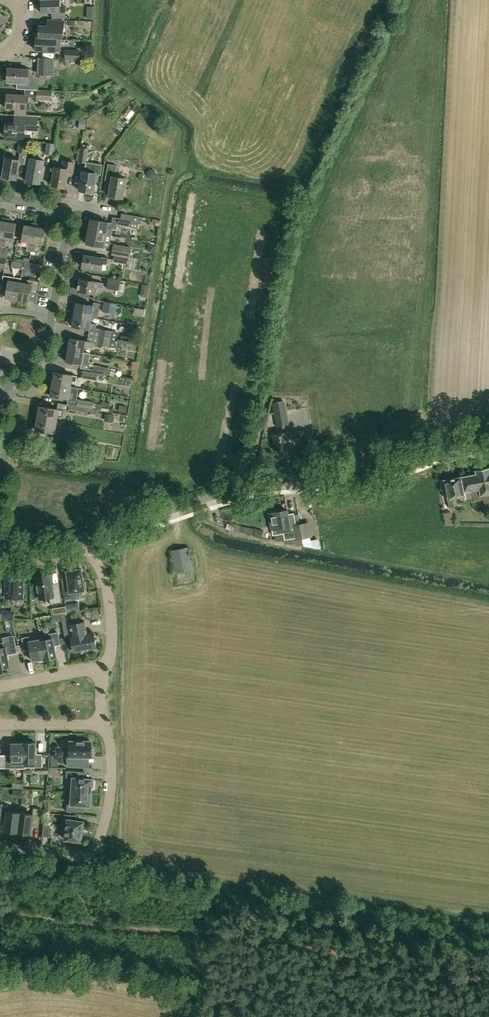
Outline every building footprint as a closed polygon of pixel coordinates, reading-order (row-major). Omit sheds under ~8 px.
[(66,17),(66,6),(60,6),(60,0),(41,0),(42,13),(52,12),(53,18),(66,17)] [(63,39),(64,21),(48,20),(47,26),(39,25),(39,37),(39,38),(56,39),(63,39)] [(61,51),(61,46),(56,46),(56,39),(39,38),(39,37),(36,37),(36,50),(61,51)] [(80,51),(66,50),(65,59),(79,59),(80,51)] [(39,64),(38,74),(52,75),(52,64),(39,64)] [(37,90),(38,90),(38,85),(29,74),(30,69),(28,69),(8,68),(7,82),(17,83),(17,89),(37,90)] [(51,100),(51,90),(38,90),(37,90),(36,99),(51,100)] [(26,109),(27,95),(7,94),(6,108),(26,109)] [(37,128),(38,116),(30,115),(26,115),(20,115),(19,124),(15,123),(6,123),(5,136),(25,137),(31,137),(32,130),(37,130),(37,128)] [(79,129),(86,129),(87,120),(79,119),(79,129)] [(29,142),(19,141),(17,152),(20,152),(22,153),(27,154),(29,142)] [(45,154),(53,155),(55,144),(47,142),(45,154)] [(82,144),(81,149),(78,162),(86,163),(84,171),(83,171),(79,191),(93,193),(95,181),(97,181),(99,174),(100,175),(102,165),(87,162),(88,152),(93,152),(94,148),(89,147),(89,146),(82,144)] [(16,180),(19,163),(18,163),(18,162),(19,160),(6,157),(3,177),(16,180)] [(26,181),(40,184),(44,161),(30,158),(26,181)] [(63,168),(55,167),(52,185),(65,187),(67,176),(72,173),(74,163),(64,162),(63,168)] [(126,179),(115,177),(117,165),(108,164),(106,180),(112,181),(109,196),(123,198),(126,179)] [(148,178),(153,179),(157,175),(155,170),(150,169),(146,173),(148,178)] [(132,216),(132,220),(130,226),(136,227),(137,221),(139,222),(139,221),(142,221),(142,218),(132,216)] [(130,226),(132,220),(121,218),(115,217),(112,223),(117,224),(130,226)] [(116,230),(117,224),(112,223),(91,219),(88,231),(106,234),(107,228),(116,230)] [(159,228),(160,220),(152,219),(151,221),(155,221),(155,223),(151,223),(151,227),(159,228)] [(7,238),(14,240),(17,224),(6,222),(1,246),(5,247),(7,238)] [(27,250),(31,251),(35,227),(24,225),(21,241),(28,242),(27,250)] [(37,244),(43,245),(46,229),(35,227),(31,251),(35,252),(37,244)] [(86,244),(109,248),(110,242),(105,241),(106,234),(88,231),(86,244)] [(112,254),(115,254),(129,257),(130,252),(121,251),(122,246),(113,245),(112,254)] [(115,254),(113,261),(128,264),(129,257),(115,254)] [(101,271),(102,264),(107,265),(108,258),(98,256),(98,258),(84,255),(82,267),(101,271)] [(5,269),(5,264),(9,265),(10,259),(6,259),(6,258),(0,257),(0,268),(5,269)] [(24,262),(23,269),(31,270),(32,263),(24,262)] [(5,297),(18,299),(20,282),(21,278),(3,275),(1,287),(7,288),(5,297)] [(107,288),(119,291),(120,284),(120,280),(109,278),(107,288)] [(27,283),(20,282),(18,299),(29,301),(31,292),(37,293),(39,281),(27,279),(27,283)] [(80,279),(78,291),(96,294),(97,287),(103,288),(104,283),(80,279)] [(116,304),(104,301),(103,311),(115,313),(116,304)] [(91,317),(92,312),(99,313),(100,307),(76,303),(74,314),(91,317)] [(90,323),(91,317),(74,314),(72,326),(96,330),(97,324),(90,323)] [(99,329),(98,337),(117,340),(118,332),(112,331),(99,329)] [(98,337),(97,345),(115,348),(117,340),(98,337)] [(70,338),(68,349),(83,352),(85,346),(91,348),(92,342),(70,338)] [(89,365),(89,360),(91,354),(83,352),(68,349),(66,362),(81,364),(89,365)] [(91,365),(90,372),(104,374),(106,368),(91,365)] [(82,378),(97,380),(98,375),(104,376),(104,374),(90,372),(83,371),(82,378)] [(55,372),(53,384),(70,387),(71,381),(76,382),(77,376),(55,372)] [(93,402),(78,400),(78,399),(77,399),(79,388),(70,387),(53,384),(51,395),(68,398),(67,400),(68,401),(67,404),(69,405),(76,406),(96,409),(98,410),(109,412),(109,411),(110,406),(97,404),(97,402),(96,400),(94,400),(93,401),(93,402)] [(277,427),(289,424),(285,401),(272,403),(277,427)] [(96,409),(76,406),(69,405),(68,412),(85,415),(86,410),(95,413),(95,417),(102,418),(103,414),(98,413),(98,410),(96,409)] [(127,406),(119,405),(118,412),(126,413),(127,406)] [(40,406),(38,418),(56,421),(57,416),(62,417),(63,410),(40,406)] [(113,422),(114,415),(105,414),(104,421),(113,422)] [(56,421),(38,418),(36,430),(60,434),(61,427),(55,426),(56,421)] [(285,432),(273,435),(275,450),(288,448),(288,447),(307,443),(304,430),(285,434),(285,432)] [(65,432),(64,441),(80,444),(82,434),(65,432)] [(462,478),(465,496),(466,500),(472,498),(472,497),(481,495),(488,494),(488,468),(475,471),(476,475),(462,478)] [(444,481),(449,507),(455,506),(453,499),(465,496),(462,478),(444,481)] [(307,523),(290,526),(287,510),(269,513),(272,529),(278,528),(279,534),(284,533),(285,539),(295,537),(296,540),(310,537),(307,523)] [(443,513),(445,524),(453,522),(451,511),(443,513)] [(193,569),(189,547),(171,551),(176,573),(193,569)] [(86,588),(85,581),(83,582),(81,568),(67,571),(67,577),(69,586),(63,587),(65,599),(75,598),(75,592),(85,590),(84,589),(86,588)] [(42,576),(36,576),(39,599),(49,598),(50,604),(62,602),(60,588),(53,589),(51,574),(49,574),(48,572),(41,574),(42,576)] [(23,599),(24,574),(6,573),(5,598),(23,599)] [(87,619),(88,619),(90,618),(91,618),(91,617),(92,617),(92,616),(93,616),(93,615),(93,614),(93,613),(92,613),(92,612),(92,611),(91,611),(90,611),(90,610),(89,610),(88,610),(87,610),(86,610),(85,610),(85,611),(84,611),(84,612),(84,613),(84,614),(84,615),(84,616),(84,617),(85,617),(85,618),(86,618),(87,618),(87,619)] [(74,652),(97,648),(94,632),(87,633),(84,622),(71,624),(73,636),(71,636),(74,652)] [(40,636),(40,639),(44,660),(57,657),(54,645),(60,644),(58,632),(40,636)] [(4,643),(0,643),(0,668),(9,666),(7,654),(13,653),(17,652),(14,635),(3,637),(4,643)] [(28,637),(22,638),(25,650),(30,649),(33,661),(39,660),(39,661),(44,660),(40,639),(29,641),(28,637)] [(91,742),(69,741),(69,756),(67,756),(67,766),(83,767),(83,757),(91,757),(91,756),(93,756),(93,749),(91,749),(91,742)] [(24,761),(24,760),(24,742),(18,742),(18,743),(12,743),(12,756),(6,755),(6,766),(17,766),(17,761),(24,761)] [(36,754),(36,742),(24,742),(24,760),(30,760),(29,765),(42,765),(42,754),(36,754)] [(66,770),(66,778),(68,778),(67,791),(91,793),(91,788),(93,788),(94,779),(79,778),(79,771),(66,770)] [(91,793),(67,791),(67,792),(70,792),(69,804),(67,804),(66,811),(76,812),(77,805),(90,806),(91,793)] [(4,831),(17,832),(20,813),(7,811),(8,805),(1,804),(0,811),(0,817),(6,818),(4,831)] [(41,809),(33,808),(33,814),(20,813),(17,832),(30,834),(32,821),(39,822),(41,809)] [(64,821),(67,821),(65,838),(65,839),(66,839),(73,840),(74,842),(78,842),(79,841),(81,841),(81,840),(83,823),(83,821),(82,821),(75,820),(76,815),(65,815),(64,821)]
